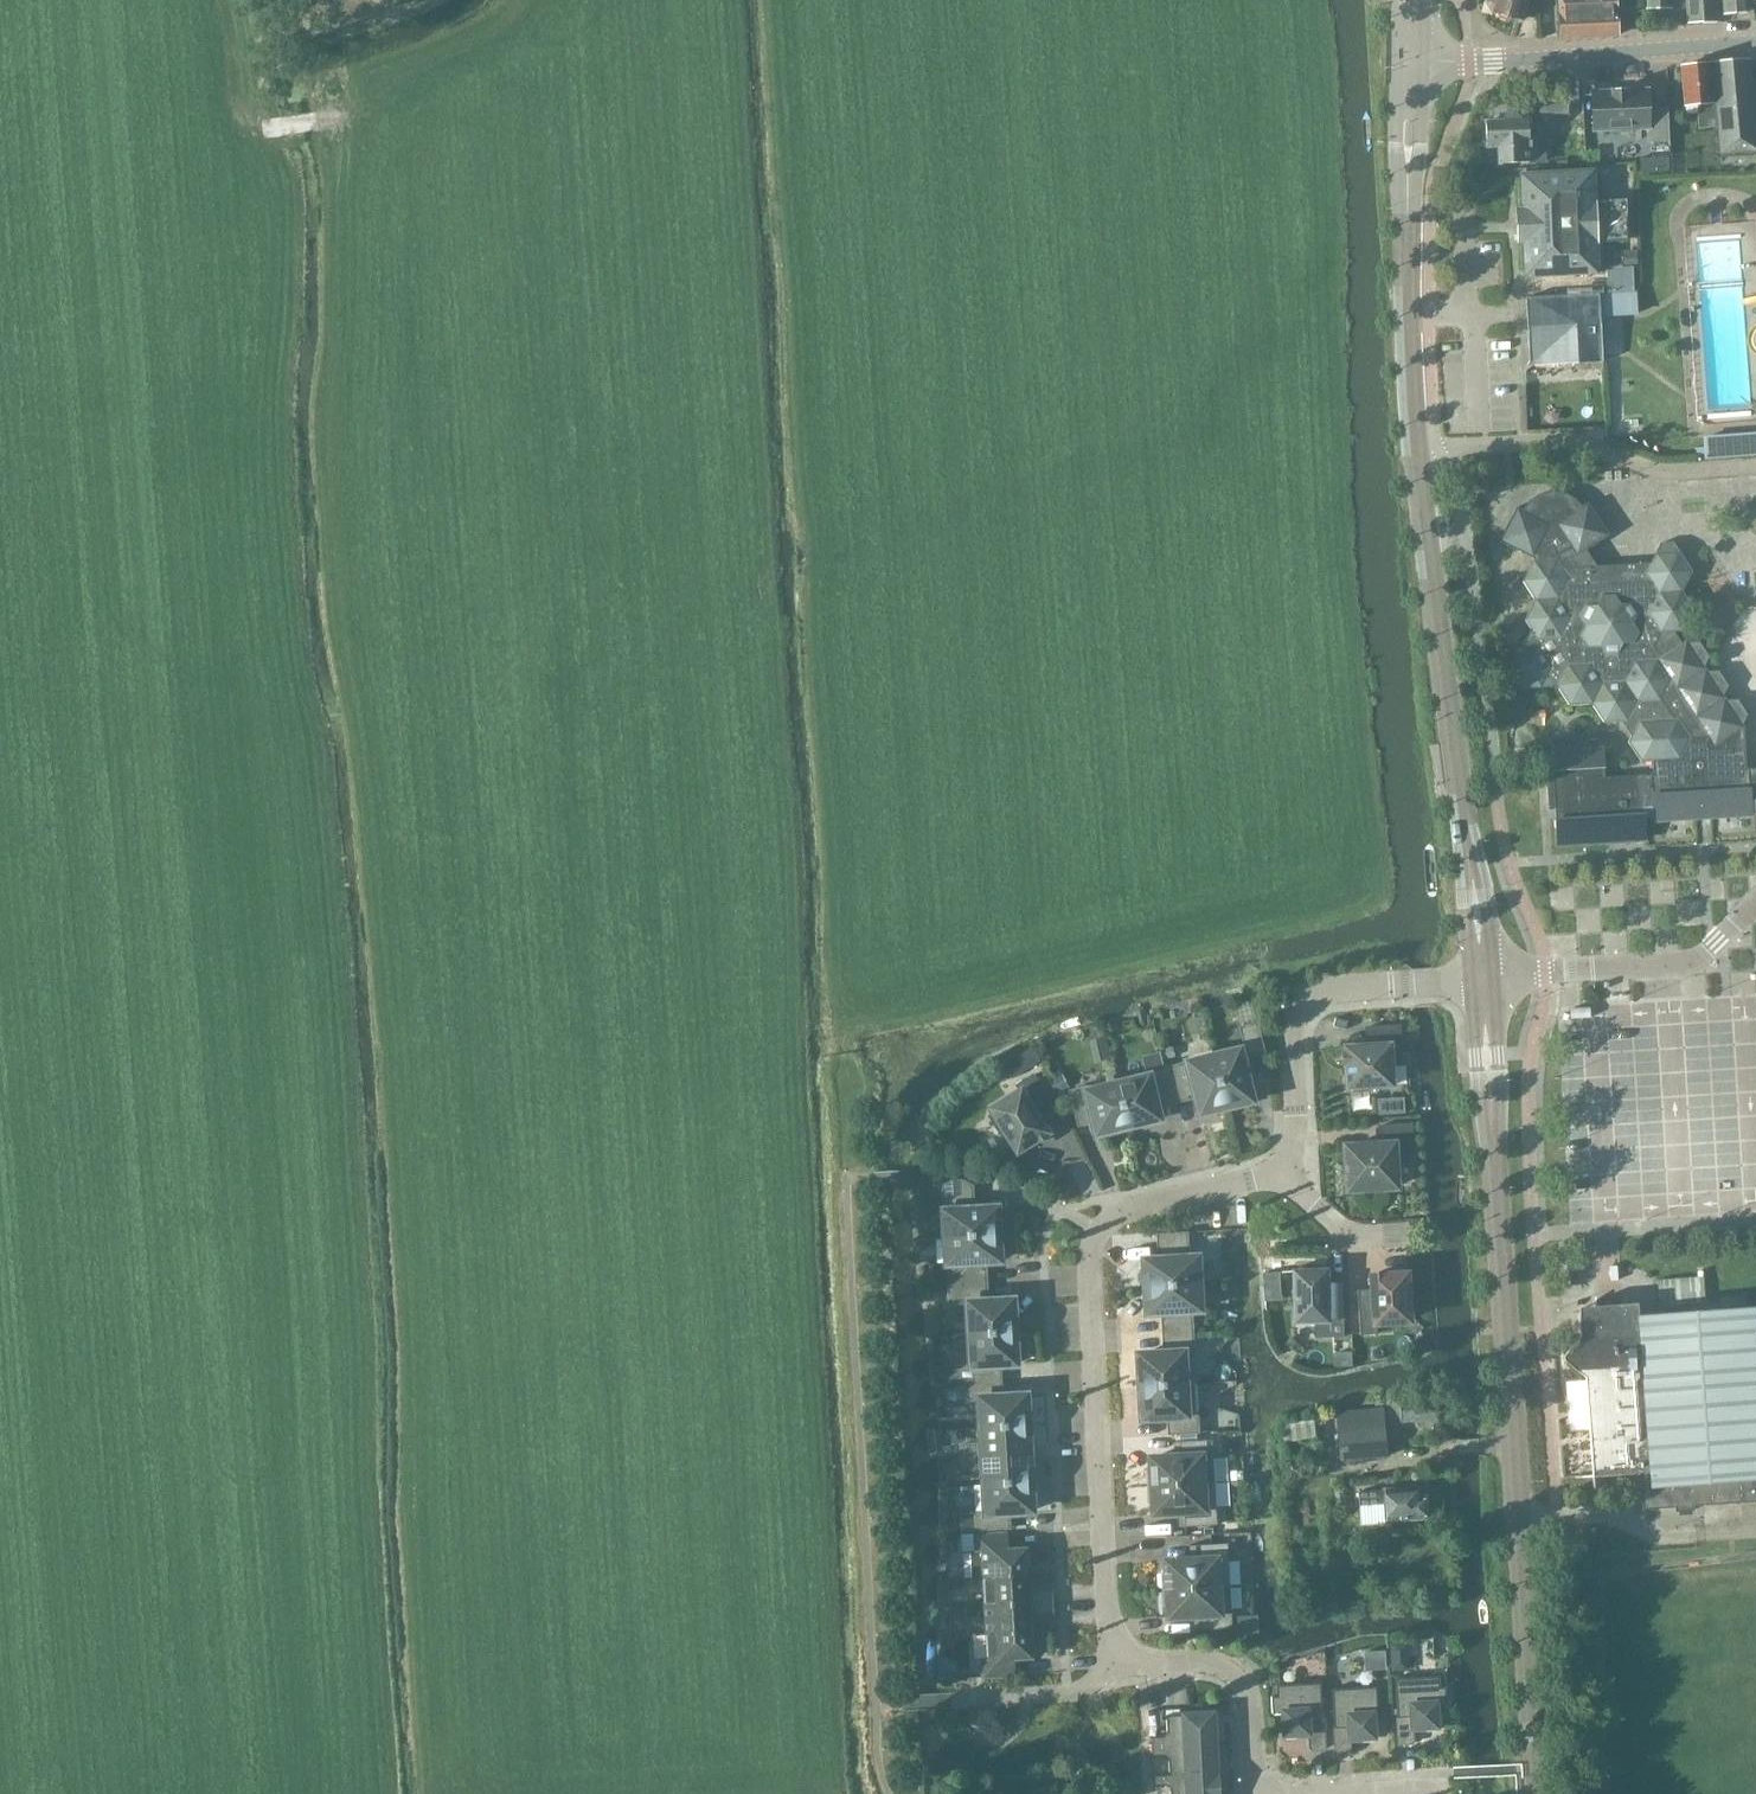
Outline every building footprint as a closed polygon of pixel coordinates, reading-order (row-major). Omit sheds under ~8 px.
[(1497,3),(1494,12),(1498,13),(1500,17),(1507,19),(1511,16),(1522,20),(1528,3),(1529,4),(1531,0),(1488,0),(1497,3)] [(1561,36),(1562,38),(1618,35),(1616,0),(1559,0),(1561,36)] [(1688,23),(1718,22),(1717,0),(1686,0),(1688,23)] [(1747,0),(1723,0),(1724,14),(1748,12),(1747,0)] [(1682,66),(1686,114),(1698,113),(1699,129),(1718,127),(1721,154),(1744,152),(1755,151),(1755,105),(1754,105),(1750,60),(1744,60),(1682,66)] [(1667,145),(1665,110),(1648,111),(1647,89),(1589,93),(1591,135),(1644,132),(1645,146),(1667,145)] [(1568,95),(1539,97),(1540,116),(1569,114),(1568,95)] [(1499,163),(1545,162),(1543,135),(1529,136),(1528,111),(1506,112),(1506,121),(1486,122),(1487,147),(1498,146),(1499,163)] [(1618,168),(1618,151),(1600,152),(1601,168),(1618,168)] [(1597,241),(1626,240),(1624,202),(1595,203),(1593,171),(1521,175),(1523,209),(1517,209),(1519,243),(1524,243),(1525,277),(1598,273),(1597,241)] [(1626,277),(1626,256),(1606,257),(1607,278),(1626,277)] [(1635,290),(1601,292),(1602,315),(1636,313),(1635,290)] [(1533,366),(1602,362),(1599,294),(1526,298),(1529,361),(1524,370),(1525,371),(1533,366)] [(1744,454),(1755,453),(1755,434),(1704,438),(1706,457),(1744,454)] [(1517,507),(1500,541),(1534,558),(1523,581),(1535,600),(1525,620),(1531,629),(1522,648),(1516,648),(1505,669),(1518,689),(1558,687),(1570,706),(1592,704),(1604,723),(1622,722),(1631,737),(1628,743),(1641,761),(1652,761),(1653,774),(1650,774),(1652,819),(1654,819),(1653,817),(1693,815),(1693,818),(1695,818),(1695,815),(1707,815),(1707,817),(1709,817),(1709,814),(1744,813),(1749,813),(1749,815),(1750,815),(1750,813),(1748,770),(1746,770),(1744,732),(1744,727),(1742,724),(1744,719),(1746,715),(1744,712),(1736,700),(1727,701),(1723,695),(1727,686),(1718,671),(1708,672),(1704,666),(1709,657),(1699,642),(1689,643),(1687,639),(1681,643),(1674,632),(1684,631),(1695,610),(1683,591),(1693,571),(1673,542),(1661,543),(1646,571),(1635,572),(1630,564),(1596,566),(1586,550),(1609,535),(1588,503),(1582,507),(1575,499),(1566,494),(1557,492),(1546,492),(1537,496),(1529,502),(1523,510),(1517,507)] [(1745,514),(1755,524),(1755,502),(1745,514)] [(1604,775),(1602,740),(1601,740),(1601,743),(1552,746),(1552,743),(1551,743),(1553,781),(1563,780),(1565,807),(1555,808),(1557,844),(1558,844),(1558,841),(1644,836),(1644,839),(1646,838),(1645,817),(1652,817),(1650,774),(1650,773),(1604,775)] [(1570,1016),(1569,1083),(1578,1083),(1579,1072),(1588,1073),(1590,1016),(1570,1016)] [(1245,1048),(1214,1056),(1227,1110),(1248,1105),(1247,1102),(1252,1100),(1247,1082),(1255,1080),(1249,1055),(1264,1052),(1257,1023),(1240,1027),(1245,1048)] [(1113,1025),(1099,1025),(1099,1047),(1113,1047),(1113,1025)] [(1347,1065),(1348,1088),(1353,1087),(1353,1091),(1369,1091),(1369,1086),(1392,1085),(1390,1045),(1400,1044),(1399,1025),(1366,1027),(1367,1046),(1346,1047),(1346,1052),(1343,1052),(1344,1065),(1347,1065)] [(1227,1110),(1214,1056),(1164,1068),(1172,1103),(1196,1097),(1200,1113),(1206,1112),(1206,1115),(1227,1110)] [(1172,1103),(1164,1068),(1147,1072),(1148,1076),(1118,1084),(1129,1130),(1146,1126),(1145,1122),(1159,1119),(1156,1107),(1172,1103)] [(1003,1130),(1017,1151),(1035,1140),(1036,1141),(1046,1134),(1046,1133),(1048,1132),(1040,1120),(1056,1110),(1032,1074),(1016,1085),(1019,1090),(990,1109),(993,1113),(988,1116),(999,1132),(1003,1130)] [(1129,1130),(1118,1084),(1087,1091),(1086,1087),(1070,1091),(1078,1126),(1094,1122),(1097,1134),(1111,1130),(1112,1134),(1129,1130)] [(1348,1185),(1349,1189),(1396,1187),(1394,1156),(1412,1155),(1411,1124),(1379,1126),(1380,1145),(1346,1147),(1347,1167),(1344,1168),(1345,1186),(1348,1185)] [(963,1181),(944,1182),(947,1237),(1002,1234),(1000,1213),(997,1213),(996,1207),(983,1209),(983,1201),(974,1201),(973,1186),(963,1181)] [(919,1243),(941,1242),(940,1223),(918,1224),(919,1243)] [(1141,1266),(1143,1287),(1198,1284),(1197,1257),(1188,1258),(1187,1233),(1158,1235),(1159,1259),(1145,1260),(1145,1266),(1141,1266)] [(1002,1234),(947,1237),(949,1287),(986,1285),(985,1261),(999,1260),(999,1255),(1003,1255),(1002,1234)] [(1297,1271),(1294,1271),(1296,1322),(1315,1322),(1315,1338),(1344,1337),(1343,1307),(1342,1284),(1328,1284),(1327,1270),(1312,1271),(1309,1266),(1299,1267),(1297,1271)] [(1377,1334),(1376,1324),(1403,1323),(1422,1301),(1408,1289),(1407,1273),(1384,1274),(1371,1275),(1372,1290),(1357,1291),(1360,1335),(1377,1334)] [(1200,1310),(1198,1284),(1143,1287),(1144,1308),(1148,1308),(1148,1313),(1162,1312),(1163,1337),(1193,1335),(1191,1311),(1200,1310)] [(986,1285),(949,1287),(950,1304),(969,1303),(970,1334),(1018,1331),(1017,1314),(1013,1314),(1012,1299),(987,1301),(986,1285)] [(1563,1360),(1585,1379),(1592,1477),(1641,1473),(1644,1509),(1676,1506),(1676,1511),(1694,1510),(1693,1505),(1755,1500),(1755,1323),(1754,1307),(1638,1315),(1638,1303),(1579,1307),(1580,1336),(1563,1357),(1563,1360)] [(972,1365),(953,1366),(954,1383),(967,1383),(967,1382),(1002,1380),(1001,1364),(1016,1364),(1015,1349),(1019,1349),(1018,1331),(970,1334),(972,1365)] [(1194,1352),(1193,1335),(1163,1337),(1164,1353),(1139,1354),(1140,1369),(1136,1369),(1137,1387),(1185,1384),(1185,1383),(1183,1353),(1194,1352)] [(1002,1380),(967,1382),(967,1383),(968,1399),(980,1399),(982,1428),(1031,1425),(1031,1408),(1027,1408),(1026,1395),(1002,1396),(1002,1380)] [(1195,1383),(1185,1383),(1185,1384),(1137,1387),(1138,1404),(1142,1404),(1143,1418),(1168,1417),(1169,1434),(1198,1432),(1195,1383)] [(1401,1423),(1438,1420),(1436,1395),(1398,1398),(1401,1423)] [(1383,1409),(1337,1412),(1340,1460),(1387,1456),(1383,1409)] [(1031,1425),(982,1428),(983,1456),(1029,1453),(1029,1449),(1033,1449),(1031,1425)] [(1147,1486),(1215,1482),(1213,1440),(1180,1442),(1181,1457),(1151,1458),(1152,1469),(1146,1469),(1147,1486)] [(957,1445),(958,1457),(976,1456),(976,1444),(957,1445)] [(1029,1453),(983,1456),(984,1484),(1034,1481),(1033,1457),(1029,1457),(1029,1453)] [(977,1468),(976,1456),(958,1457),(958,1469),(977,1468)] [(986,1513),(962,1514),(963,1530),(1010,1528),(1009,1513),(1032,1511),(1032,1498),(1035,1498),(1034,1481),(984,1484),(986,1513)] [(1215,1482),(1147,1486),(1148,1503),(1153,1503),(1154,1514),(1184,1512),(1185,1527),(1217,1525),(1215,1482)] [(1419,1498),(1419,1493),(1420,1491),(1421,1490),(1421,1488),(1420,1487),(1418,1486),(1416,1486),(1415,1487),(1414,1488),(1359,1492),(1360,1506),(1386,1504),(1387,1520),(1425,1518),(1425,1514),(1428,1510),(1428,1504),(1424,1501),(1424,1497),(1419,1498)] [(976,1551),(971,1551),(972,1580),(984,1579),(1028,1577),(1027,1549),(1009,1550),(1008,1533),(975,1535),(976,1551)] [(1162,1590),(1230,1586),(1228,1544),(1195,1545),(1196,1560),(1166,1562),(1167,1573),(1161,1573),(1162,1590)] [(1028,1577),(984,1579),(985,1606),(1030,1604),(1036,1603),(1054,1602),(1053,1590),(1041,1591),(1029,1592),(1028,1577)] [(1230,1586),(1162,1590),(1163,1607),(1169,1607),(1169,1618),(1199,1616),(1200,1631),(1233,1629),(1230,1586)] [(1030,1604),(985,1606),(987,1634),(1031,1631),(1030,1616),(1043,1615),(1054,1615),(1054,1602),(1036,1603),(1030,1604)] [(988,1660),(982,1660),(983,1678),(1016,1676),(1015,1660),(1033,1659),(1031,1631),(987,1634),(988,1660)] [(1400,1648),(1390,1648),(1391,1661),(1401,1660),(1400,1648)] [(1440,1676),(1395,1678),(1399,1744),(1415,1743),(1414,1729),(1438,1727),(1436,1705),(1447,1705),(1446,1686),(1441,1687),(1440,1676)] [(1310,1751),(1325,1750),(1321,1682),(1277,1685),(1277,1696),(1272,1696),(1273,1714),(1283,1714),(1285,1736),(1309,1734),(1310,1751)] [(1377,1687),(1332,1689),(1336,1754),(1352,1754),(1351,1740),(1375,1738),(1374,1716),(1379,1716),(1377,1687)] [(1152,1747),(1216,1743),(1214,1713),(1166,1715),(1167,1732),(1164,1737),(1152,1738),(1152,1747)] [(1166,1775),(1217,1773),(1216,1743),(1152,1747),(1153,1756),(1165,1755),(1169,1759),(1169,1771),(1166,1775)] [(1217,1773),(1166,1775),(1154,1776),(1154,1785),(1166,1785),(1170,1788),(1171,1793),(1218,1793),(1217,1773)]
